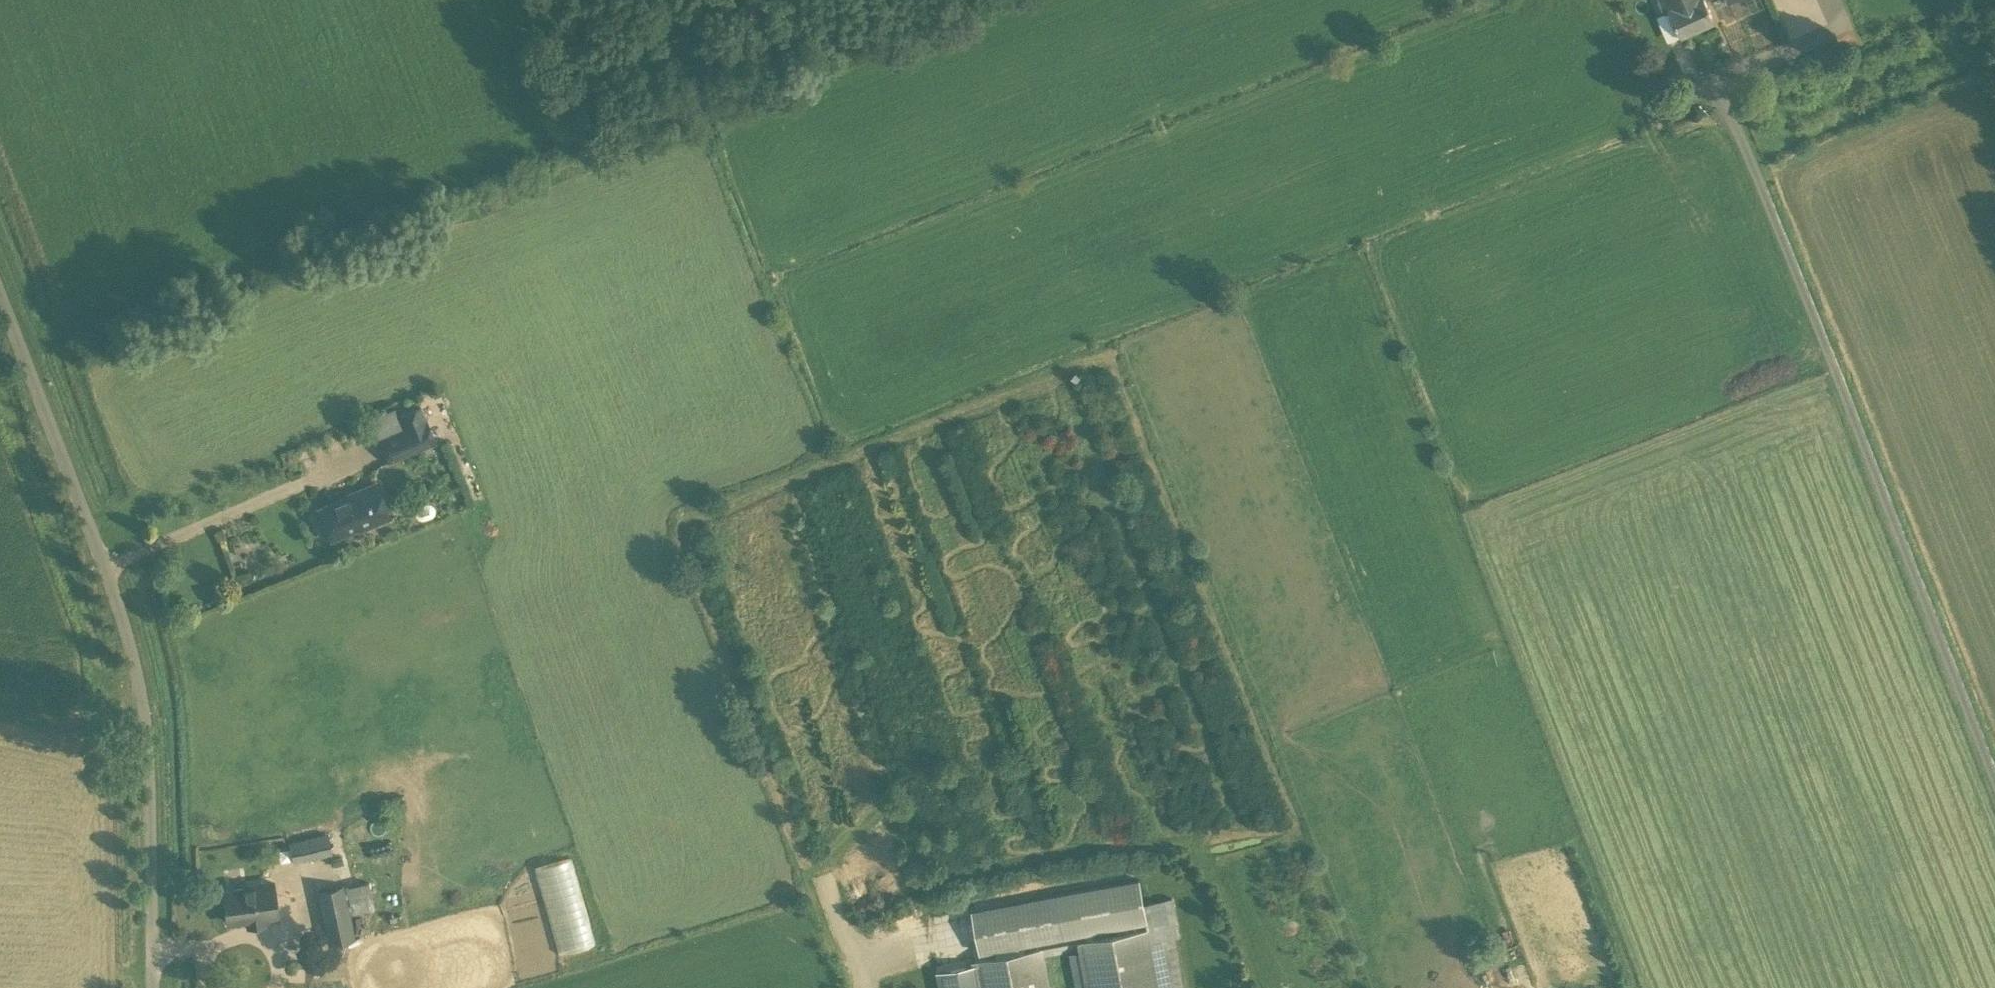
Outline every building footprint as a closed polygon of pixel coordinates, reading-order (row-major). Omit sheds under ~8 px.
[(1665,13),(1694,0),(1659,0),(1665,13)] [(1703,0),(1696,0),(1670,12),(1681,35),(1712,20),(1703,0)] [(387,462),(436,442),(427,419),(426,419),(421,405),(397,415),(402,429),(377,439),(387,462)] [(390,517),(376,483),(345,495),(345,497),(318,509),(330,539),(358,527),(358,529),(390,517)] [(416,507),(414,510),(415,514),(417,517),(420,519),(424,518),(430,516),(433,514),(434,511),(434,507),(432,504),(428,502),(425,503),(419,505),(416,507)] [(403,795),(391,798),(394,811),(406,809),(403,795)] [(293,863),(331,854),(327,833),(288,842),(293,863)] [(595,942),(574,855),(537,865),(558,951),(595,942)] [(1173,938),(1178,938),(1172,908),(1173,908),(1171,896),(1143,901),(1140,880),(972,910),(980,954),(997,951),(998,956),(978,959),(984,987),(1051,987),(1044,947),(1023,951),(1022,944),(1147,922),(1148,928),(1083,940),(1092,987),(1182,987),(1173,938)] [(244,885),(244,888),(221,891),(226,922),(249,918),(249,921),(275,917),(270,881),(244,885)] [(355,938),(343,884),(315,890),(327,944),(355,938)]
